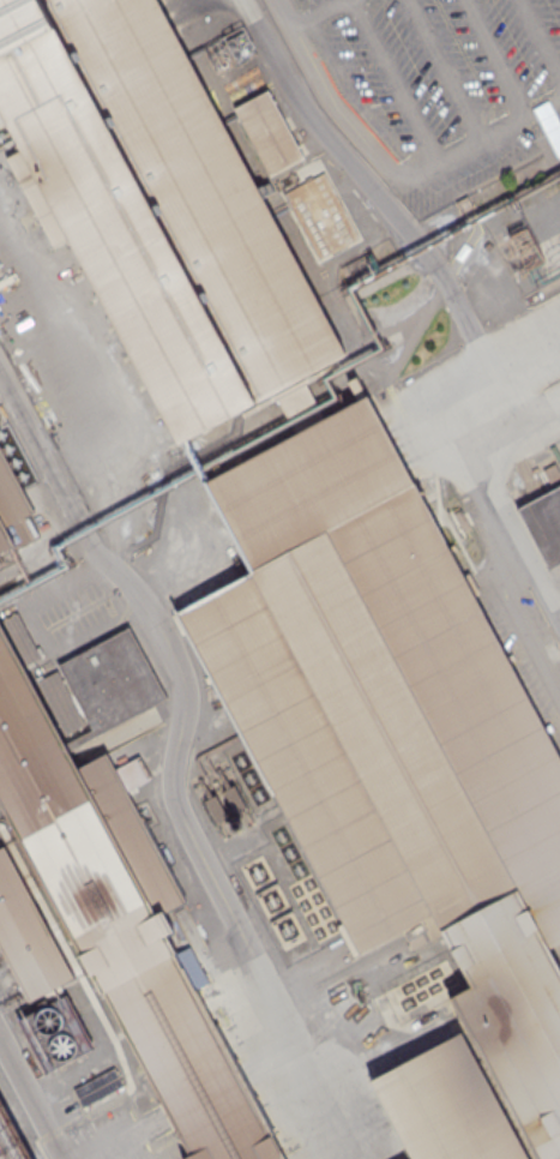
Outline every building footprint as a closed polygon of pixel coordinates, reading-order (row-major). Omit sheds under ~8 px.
[(20,146),(0,108),(0,0),(154,0),(343,356),(302,378),(324,418),(357,400),(347,380),(355,376),(559,760),(559,939),(544,947),(559,975),(559,1158),(536,1158),(450,997),(471,986),(432,915),(360,954),(177,613),(251,571),(204,482),(295,433),(273,394),(180,444),(20,146)] [(266,90),(301,157),(269,174),(233,107),(266,90)] [(323,172),(356,236),(317,257),(283,193),(323,172)] [(13,545),(0,552),(0,449),(32,510),(28,514),(40,536),(16,548),(13,545)] [(517,508),(549,568),(559,562),(559,484),(517,508)] [(192,990),(280,1158),(182,1158),(181,1158),(188,1154),(0,800),(0,626),(64,744),(91,728),(66,683),(64,684),(84,723),(64,735),(36,679),(55,669),(61,679),(64,678),(56,665),(127,626),(165,697),(68,751),(77,767),(104,751),(114,769),(139,755),(151,777),(125,791),(182,900),(161,911),(171,930),(163,935),(175,954),(188,947),(207,983),(192,990)] [(28,1001),(72,977),(2,846),(0,847),(0,949),(28,1001)] [(371,1080),(412,1158),(527,1158),(459,1032),(371,1080)]
